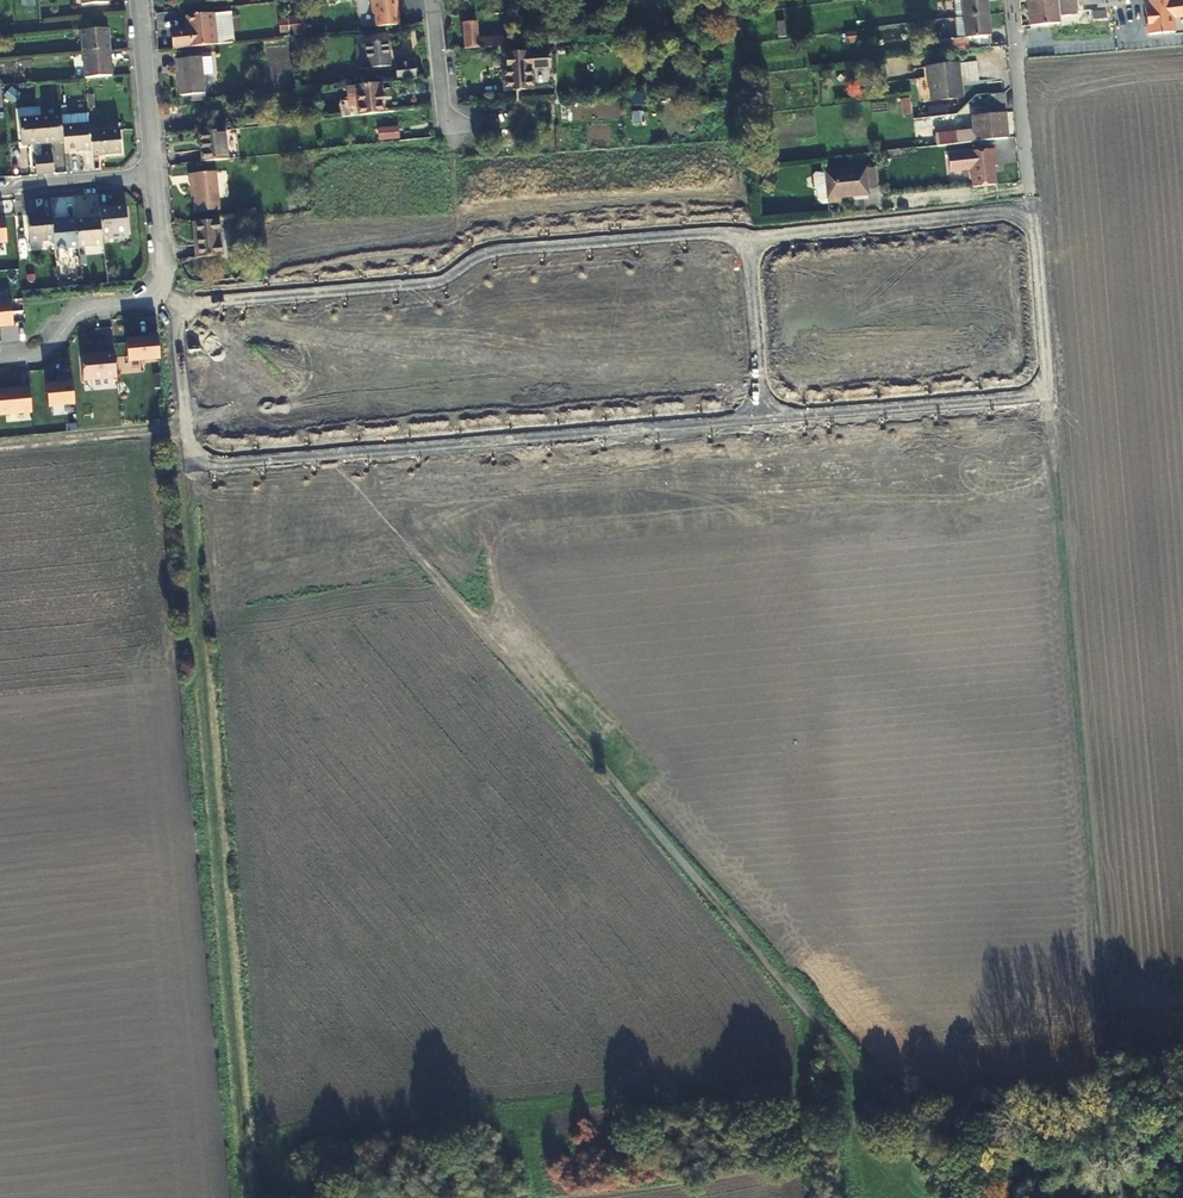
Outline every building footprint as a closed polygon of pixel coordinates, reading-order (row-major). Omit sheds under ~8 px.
[(370,28),(395,25),(393,0),(368,0),(370,28)] [(990,15),(989,0),(963,0),(965,18),(990,15)] [(1120,0),(1038,0),(1028,1),(1030,26),(1061,24),(1060,13),(1078,11),(1078,7),(1098,5),(1099,8),(1120,6),(1120,0)] [(1146,36),(1175,33),(1174,20),(1182,19),(1182,0),(1161,0),(1144,1),(1146,36)] [(226,14),(217,15),(220,45),(229,44),(226,14)] [(174,34),(176,50),(220,45),(217,15),(189,18),(191,32),(174,34)] [(990,15),(965,18),(967,39),(943,42),(945,54),(991,48),(990,36),(992,36),(990,15)] [(305,20),(290,21),(291,33),(305,32),(305,20)] [(526,45),(525,35),(480,38),(479,22),(463,23),(465,49),(525,45),(526,45)] [(787,37),(786,22),(778,23),(780,38),(787,37)] [(80,56),(107,53),(104,30),(78,33),(80,56)] [(845,33),(845,45),(856,44),(855,32),(845,33)] [(697,47),(696,35),(678,36),(680,49),(697,47)] [(397,42),(375,44),(378,68),(399,66),(397,42)] [(371,69),(378,68),(375,44),(368,45),(371,69)] [(1046,46),(1029,47),(1030,57),(1047,56),(1046,46)] [(109,78),(107,53),(80,56),(83,80),(109,78)] [(549,68),(548,53),(503,56),(506,93),(534,90),(532,69),(549,68)] [(213,58),(204,59),(205,77),(214,76),(213,58)] [(205,77),(204,59),(178,61),(182,97),(207,94),(205,77)] [(403,63),(405,81),(425,79),(423,60),(403,63)] [(932,86),(961,82),(959,66),(930,70),(932,86)] [(961,82),(932,86),(934,102),(963,98),(961,82)] [(392,111),(389,83),(364,86),(367,114),(392,111)] [(1008,103),(1007,93),(989,95),(990,105),(1008,103)] [(19,114),(20,124),(40,122),(39,112),(19,114)] [(977,143),(1009,139),(1005,112),(974,116),(977,143)] [(970,120),(970,113),(915,122),(918,135),(933,133),(932,130),(948,128),(948,123),(970,120)] [(63,120),(63,131),(89,129),(88,118),(63,120)] [(65,147),(63,131),(63,120),(40,122),(42,148),(65,147)] [(42,148),(40,122),(20,124),(19,124),(21,150),(42,148)] [(377,145),(400,142),(398,127),(375,130),(377,145)] [(89,129),(63,131),(65,147),(65,156),(91,154),(89,136),(89,129)] [(230,160),(227,131),(201,133),(205,163),(230,160)] [(938,145),(971,142),(970,133),(937,136),(938,145)] [(91,154),(91,159),(121,157),(119,134),(89,136),(91,154)] [(973,169),(975,187),(999,184),(996,166),(1000,165),(998,148),(950,154),(952,172),(973,169)] [(45,180),(55,179),(53,160),(43,161),(45,180)] [(45,180),(43,161),(34,162),(35,181),(45,180)] [(817,175),(815,178),(817,191),(819,193),(820,203),(824,206),(830,205),(851,203),(850,199),(871,196),(871,190),(880,189),(878,169),(868,170),(827,174),(817,175)] [(220,211),(217,173),(190,176),(191,188),(196,187),(198,213),(220,211)] [(99,212),(100,222),(101,237),(128,235),(126,209),(99,212)] [(53,242),(51,225),(50,216),(27,218),(29,244),(53,242)] [(224,257),(221,221),(198,223),(200,245),(197,245),(198,260),(224,257)] [(101,237),(100,222),(77,224),(79,250),(102,248),(101,237)] [(77,224),(51,225),(53,242),(53,252),(79,250),(77,224)] [(13,329),(10,303),(0,304),(0,330),(13,329)] [(159,363),(157,338),(147,339),(147,342),(125,344),(127,365),(159,363)] [(115,372),(113,346),(101,347),(101,349),(95,349),(95,348),(80,349),(82,375),(115,372)] [(74,408),(72,385),(46,388),(48,410),(74,408)] [(29,390),(0,392),(0,419),(31,416),(29,390)]
